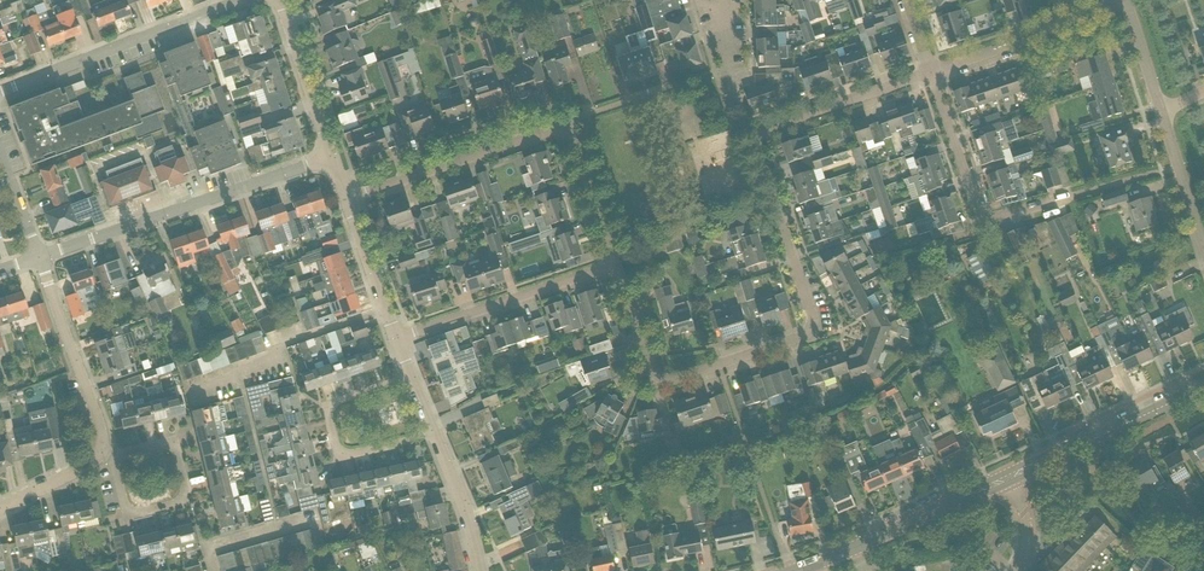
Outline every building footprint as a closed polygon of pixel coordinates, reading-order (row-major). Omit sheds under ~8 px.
[(14,15),(14,14),(25,10),(21,0),(9,4),(11,7),(0,11),(0,20),(14,15)] [(59,26),(65,40),(81,34),(74,18),(83,15),(78,0),(67,0),(71,11),(58,16),(61,26),(59,26)] [(83,15),(86,22),(92,19),(85,0),(78,0),(83,15)] [(114,21),(106,0),(91,6),(94,13),(93,14),(98,27),(114,21)] [(106,0),(114,21),(130,15),(125,1),(124,1),(124,0),(106,0)] [(163,0),(144,0),(148,9),(164,2),(163,0)] [(356,3),(355,0),(336,0),(319,7),(323,16),(319,17),(324,30),(322,31),(324,35),(347,25),(341,9),(356,3)] [(676,0),(656,0),(646,3),(651,18),(679,9),(676,0)] [(754,13),(785,11),(784,5),(775,6),(775,0),(755,0),(755,4),(753,4),(754,13)] [(804,8),(802,2),(802,0),(792,0),(795,11),(804,8)] [(809,21),(809,22),(822,18),(820,10),(817,3),(825,1),(824,0),(808,0),(802,2),(804,8),(807,14),(809,21)] [(825,1),(828,11),(841,7),(842,10),(849,7),(847,1),(847,0),(824,0),(825,1)] [(858,0),(849,0),(847,1),(849,7),(854,21),(856,27),(857,26),(860,25),(858,19),(864,17),(858,0)] [(1016,11),(1012,0),(1002,0),(1003,2),(1007,14),(1016,11)] [(1016,11),(1021,25),(1030,22),(1023,0),(1012,0),(1016,11)] [(397,2),(391,4),(394,11),(400,9),(397,2)] [(654,28),(647,5),(635,8),(643,31),(654,28)] [(571,37),(563,14),(564,14),(562,8),(552,12),(554,17),(550,19),(557,41),(571,37)] [(682,18),(679,9),(651,18),(656,32),(670,28),(674,41),(687,36),(687,37),(692,35),(691,33),(694,32),(691,25),(689,25),(688,23),(687,24),(685,17),(682,18)] [(59,26),(56,16),(55,17),(48,19),(46,11),(37,15),(36,15),(28,18),(27,18),(33,33),(33,34),(42,30),(48,46),(65,40),(59,26)] [(785,11),(754,13),(754,22),(756,22),(756,27),(786,26),(785,11)] [(938,19),(941,28),(943,27),(949,45),(970,38),(961,11),(949,15),(938,19)] [(0,20),(2,26),(16,20),(14,15),(0,20)] [(238,42),(265,33),(260,17),(242,23),(242,22),(232,25),(237,42),(238,42)] [(863,23),(863,24),(864,25),(868,36),(876,34),(875,30),(886,26),(886,25),(883,17),(863,23)] [(799,25),(801,31),(812,30),(809,22),(809,21),(799,25)] [(864,25),(863,24),(860,25),(857,26),(863,45),(870,43),(868,36),(864,25)] [(514,31),(517,41),(522,39),(527,55),(537,52),(528,27),(514,31)] [(812,30),(801,31),(806,44),(816,41),(812,30)] [(209,34),(209,35),(213,48),(221,45),(217,31),(209,34)] [(331,38),(335,48),(327,51),(334,69),(355,60),(359,59),(356,52),(358,51),(360,47),(358,41),(354,39),(351,40),(347,31),(331,38)] [(894,31),(888,33),(898,62),(906,59),(906,58),(911,56),(904,37),(897,39),(894,31)] [(33,33),(23,37),(30,56),(40,52),(33,34),(33,33)] [(265,33),(238,42),(243,57),(252,54),(270,48),(265,33)] [(898,62),(888,33),(882,35),(884,43),(877,46),(880,54),(884,65),(889,64),(889,65),(898,62)] [(197,38),(205,64),(215,61),(206,35),(197,38)] [(574,42),(575,45),(579,57),(599,50),(594,38),(594,35),(574,42)] [(657,71),(649,49),(645,36),(637,38),(642,51),(618,59),(626,81),(637,77),(637,79),(645,76),(645,75),(657,71)] [(699,64),(701,64),(697,52),(696,52),(694,46),(691,47),(687,37),(687,36),(674,41),(660,45),(666,64),(667,64),(665,60),(679,56),(683,69),(691,67),(692,69),(699,66),(699,64)] [(482,42),(490,67),(500,64),(492,38),(482,42)] [(756,45),(756,54),(793,52),(792,45),(778,46),(777,39),(757,40),(757,45),(756,45)] [(0,45),(0,64),(12,59),(10,53),(11,52),(7,42),(0,45)] [(206,168),(209,176),(219,172),(218,169),(229,164),(230,168),(240,164),(224,121),(214,125),(215,128),(204,132),(203,129),(194,132),(192,128),(195,127),(185,100),(182,101),(180,97),(190,93),(188,90),(199,86),(200,89),(210,85),(194,42),(184,46),(185,50),(174,54),(173,50),(163,54),(166,62),(158,65),(183,129),(185,135),(182,135),(196,172),(206,168)] [(855,44),(849,46),(859,75),(868,72),(867,71),(872,69),(868,58),(866,50),(858,52),(855,44)] [(838,51),(830,54),(836,69),(842,67),(845,78),(850,77),(851,78),(859,75),(849,46),(843,48),(846,56),(840,58),(838,51)] [(545,63),(553,88),(569,83),(565,68),(573,65),(567,49),(553,54),(555,60),(545,63)] [(793,52),(756,54),(757,63),(758,63),(759,68),(779,67),(779,59),(788,59),(793,58),(793,52)] [(448,67),(450,66),(455,79),(464,76),(456,53),(445,57),(448,67)] [(817,57),(811,59),(820,88),(829,85),(829,84),(833,82),(830,71),(836,69),(830,54),(824,56),(826,63),(820,65),(817,57)] [(1089,76),(1092,88),(1114,81),(1106,54),(1075,64),(1080,79),(1089,76)] [(219,63),(221,71),(242,64),(240,56),(233,59),(233,58),(219,63)] [(359,59),(355,60),(358,68),(361,67),(367,65),(363,57),(359,59)] [(401,98),(396,84),(402,82),(393,58),(378,63),(391,101),(401,98)] [(519,71),(520,73),(510,76),(518,99),(520,99),(522,100),(527,98),(528,96),(538,93),(536,84),(545,81),(538,59),(524,64),(526,69),(519,71)] [(801,66),(794,68),(794,72),(795,83),(803,80),(807,91),(811,90),(812,91),(820,88),(811,59),(804,61),(807,69),(802,71),(801,66)] [(251,80),(252,84),(279,75),(274,60),(246,69),(250,81),(251,80)] [(1065,61),(1054,64),(1057,73),(1068,69),(1065,61)] [(242,64),(221,71),(224,79),(238,74),(245,72),(242,64)] [(781,65),(782,73),(794,72),(794,68),(794,64),(781,65)] [(346,86),(339,89),(346,105),(368,97),(362,81),(365,80),(361,67),(358,68),(342,74),(346,86)] [(1016,68),(1007,71),(1015,95),(1028,90),(1022,71),(1017,73),(1016,68)] [(999,79),(995,80),(1001,99),(1015,95),(1007,71),(998,75),(999,79)] [(70,151),(132,128),(136,140),(162,130),(156,114),(164,111),(154,85),(146,88),(140,72),(123,79),(131,101),(83,119),(75,98),(70,86),(59,90),(59,89),(8,108),(17,132),(19,131),(23,142),(21,142),(30,166),(70,151)] [(503,101),(504,101),(495,73),(471,81),(480,109),(489,106),(491,109),(504,105),(503,101)] [(782,81),(782,73),(766,74),(767,86),(748,92),(750,98),(747,99),(751,110),(764,106),(764,108),(770,106),(769,104),(780,100),(774,84),(782,81)] [(263,89),(266,96),(284,90),(279,75),(252,84),(247,86),(249,93),(255,92),(263,89)] [(989,77),(980,80),(988,104),(1001,99),(995,80),(990,82),(989,77)] [(972,88),(968,89),(975,108),(988,104),(980,80),(971,83),(972,88)] [(1114,81),(1092,88),(1102,119),(1124,112),(1114,81)] [(465,115),(468,114),(464,103),(458,85),(449,88),(452,96),(439,101),(440,104),(444,116),(447,115),(450,124),(466,119),(465,115)] [(212,89),(222,116),(233,112),(231,108),(234,107),(232,101),(226,103),(220,87),(212,89)] [(975,108),(968,89),(968,87),(954,92),(961,113),(975,108)] [(284,90),(266,96),(268,104),(260,107),(262,114),(271,111),(271,112),(289,106),(284,90)] [(1042,96),(1034,98),(1036,104),(1044,102),(1042,96)] [(910,104),(897,108),(907,137),(913,135),(910,127),(922,123),(925,133),(935,129),(929,109),(919,112),(918,108),(912,110),(910,104)] [(1037,107),(1045,135),(1064,130),(1061,121),(1053,123),(1047,104),(1037,107)] [(364,106),(353,109),(355,116),(366,112),(364,106)] [(400,117),(404,128),(412,125),(416,136),(436,129),(432,118),(429,110),(416,115),(414,108),(399,114),(400,117)] [(888,123),(878,126),(884,142),(883,140),(892,137),(891,133),(898,131),(901,139),(902,139),(907,137),(897,108),(884,113),(888,123)] [(238,121),(240,128),(254,123),(259,122),(261,121),(259,114),(238,121)] [(1037,115),(1030,117),(1033,126),(1040,123),(1037,115)] [(267,143),(269,142),(298,132),(293,118),(275,124),(263,128),(267,143)] [(884,142),(878,126),(869,129),(866,119),(852,123),(860,148),(862,152),(868,150),(865,142),(873,140),(875,145),(884,142)] [(1086,124),(1088,132),(1105,127),(1103,119),(1086,124)] [(240,128),(240,129),(239,129),(242,138),(245,137),(262,132),(259,122),(254,123),(240,128)] [(975,139),(979,152),(1008,142),(1011,141),(1006,122),(1001,124),(1001,122),(982,128),(985,135),(984,135),(985,136),(975,139)] [(399,123),(390,126),(394,140),(397,147),(406,143),(404,137),(401,131),(402,131),(399,123)] [(1128,150),(1126,143),(1134,141),(1129,127),(1099,137),(1109,169),(1132,162),(1131,159),(1133,158),(1130,150),(1128,150)] [(144,144),(146,149),(182,135),(185,135),(183,129),(144,144)] [(365,138),(354,142),(360,160),(389,149),(387,142),(382,129),(364,135),(365,138)] [(796,161),(810,156),(813,163),(819,161),(831,157),(829,148),(822,151),(814,153),(809,139),(816,136),(814,131),(804,134),(805,137),(782,144),(789,163),(796,161)] [(269,142),(271,148),(270,149),(272,157),(303,147),(298,132),(269,142)] [(708,137),(719,179),(740,174),(730,132),(708,137)] [(913,135),(907,137),(911,149),(912,153),(919,151),(913,135)] [(1049,145),(1052,157),(1075,150),(1071,138),(1049,145)] [(1008,142),(979,152),(979,153),(978,154),(982,166),(993,162),(994,162),(1004,159),(1002,151),(1010,148),(1008,142)] [(246,149),(251,163),(264,160),(259,145),(246,149)] [(160,166),(154,168),(160,184),(166,181),(169,188),(185,182),(182,175),(189,173),(183,157),(177,160),(171,146),(155,152),(158,159),(160,166)] [(860,148),(852,151),(855,161),(864,158),(862,152),(860,148)] [(1012,154),(1015,163),(1033,157),(1030,148),(1012,154)] [(529,173),(522,176),(526,188),(553,179),(547,160),(549,159),(547,151),(524,159),(529,173)] [(850,151),(836,155),(839,165),(853,162),(850,151)] [(906,159),(912,177),(941,168),(936,154),(924,159),(924,158),(913,161),(912,157),(906,159)] [(83,164),(80,156),(72,159),(75,167),(83,164)] [(819,161),(813,163),(815,170),(834,163),(831,157),(819,161)] [(153,191),(147,178),(150,177),(146,165),(143,166),(140,158),(105,172),(108,180),(99,183),(108,209),(128,202),(133,200),(132,197),(138,194),(139,197),(156,191),(156,190),(153,191)] [(68,202),(61,185),(60,186),(53,167),(40,173),(44,185),(46,189),(47,192),(48,191),(54,207),(68,202)] [(82,167),(76,169),(86,195),(92,192),(82,167)] [(867,170),(874,190),(883,187),(877,167),(867,170)] [(1055,167),(1049,169),(1055,187),(1061,185),(1058,174),(1057,172),(1056,170),(1055,167)] [(941,168),(912,177),(909,178),(908,179),(910,185),(914,183),(918,196),(934,190),(940,188),(938,183),(945,181),(941,168)] [(987,176),(991,189),(1020,179),(1018,173),(1011,175),(1008,168),(997,172),(987,176)] [(1064,168),(1056,170),(1057,172),(1058,174),(1061,185),(1063,189),(1070,187),(1064,168)] [(1055,187),(1049,169),(1041,172),(1047,190),(1055,187)] [(795,191),(818,183),(813,170),(801,174),(793,177),(798,190),(795,191)] [(478,174),(489,207),(497,204),(486,171),(478,174)] [(444,186),(448,197),(451,209),(479,199),(472,179),(455,185),(454,182),(444,186)] [(1020,179),(991,189),(996,202),(1001,200),(1003,206),(1018,200),(1018,199),(1025,197),(1021,185),(1022,185),(1020,179)] [(493,185),(497,203),(505,201),(501,183),(493,185)] [(812,208),(837,199),(842,198),(839,191),(825,196),(823,190),(818,192),(815,185),(818,184),(818,183),(795,191),(800,204),(810,201),(812,208)] [(874,190),(878,201),(880,207),(881,210),(890,207),(883,187),(874,190)] [(1102,197),(1105,207),(1128,200),(1125,190),(1102,197)] [(569,219),(562,198),(557,199),(554,191),(552,192),(540,196),(535,198),(538,207),(540,206),(543,216),(536,219),(540,233),(541,233),(552,230),(551,225),(569,219)] [(304,196),(316,229),(318,236),(332,231),(328,221),(322,223),(320,218),(318,211),(324,209),(318,192),(304,196)] [(926,219),(954,209),(950,196),(945,197),(943,192),(927,197),(932,210),(923,212),(926,219)] [(72,216),(91,209),(92,212),(100,209),(95,196),(45,214),(48,223),(50,227),(52,233),(76,224),(75,223),(72,216)] [(309,231),(316,229),(304,196),(291,201),(297,218),(304,216),(309,231)] [(1153,210),(1155,209),(1151,197),(1128,204),(1137,232),(1158,225),(1153,210)] [(809,231),(811,230),(829,224),(828,224),(824,211),(839,206),(837,199),(812,208),(814,214),(804,218),(809,231)] [(402,228),(415,224),(408,202),(401,205),(399,201),(384,206),(393,233),(403,230),(402,228)] [(878,201),(869,204),(871,210),(872,210),(880,207),(878,201)] [(497,204),(489,207),(496,228),(506,224),(500,203),(497,204)] [(281,204),(268,208),(277,233),(279,241),(286,238),(281,224),(287,222),(281,204)] [(881,210),(886,224),(888,231),(897,228),(890,207),(881,210)] [(269,233),(257,236),(263,253),(263,254),(275,250),(273,243),(279,241),(277,233),(268,208),(254,213),(260,231),(267,228),(269,233)] [(959,222),(954,209),(926,219),(914,222),(918,235),(930,231),(930,232),(933,239),(952,234),(949,225),(959,222)] [(743,254),(762,248),(758,234),(746,238),(743,226),(746,220),(744,213),(725,219),(729,231),(727,231),(735,256),(742,254),(743,254)] [(441,219),(448,242),(455,240),(458,239),(450,216),(441,219)] [(242,218),(228,222),(241,258),(249,255),(243,237),(248,235),(242,218)] [(1047,224),(1065,261),(1076,255),(1058,218),(1047,224)] [(300,220),(293,222),(298,238),(305,235),(300,220)] [(811,230),(816,244),(823,241),(825,248),(853,239),(841,220),(828,224),(829,224),(811,230)] [(230,250),(222,253),(230,271),(237,267),(241,258),(228,222),(215,227),(221,244),(227,242),(230,250)] [(298,238),(293,222),(286,224),(291,240),(298,238)] [(419,238),(414,239),(418,249),(432,244),(426,225),(416,228),(419,238)] [(552,230),(541,233),(541,234),(536,236),(539,244),(549,240),(552,251),(550,251),(554,264),(557,264),(582,256),(574,232),(562,235),(559,227),(552,230)] [(376,231),(380,244),(387,242),(382,229),(376,231)] [(694,230),(686,233),(689,244),(697,242),(694,230)] [(1030,261),(1025,251),(1015,230),(1005,235),(1015,256),(1020,265),(1030,261)] [(201,231),(186,236),(191,253),(199,251),(202,258),(209,256),(206,248),(207,248),(201,231)] [(344,234),(344,233),(320,241),(323,250),(347,241),(345,233),(344,234)] [(487,236),(494,256),(504,252),(498,233),(487,236)] [(263,253),(257,236),(257,237),(256,235),(246,239),(252,257),(263,254),(263,253)] [(195,263),(191,253),(186,236),(169,242),(178,268),(195,263)] [(1043,247),(1038,236),(1031,239),(1036,250),(1043,247)] [(523,239),(509,244),(512,255),(527,250),(523,239)] [(994,239),(986,243),(993,259),(1002,255),(994,239)] [(448,242),(446,243),(448,249),(457,246),(455,240),(448,242)] [(830,270),(847,261),(848,261),(841,247),(831,253),(830,251),(820,256),(828,271),(830,270)] [(762,248),(743,254),(747,268),(766,262),(762,248)] [(983,251),(968,259),(980,284),(995,276),(983,251)] [(230,271),(222,253),(209,259),(222,285),(234,279),(230,271)] [(316,262),(320,275),(344,267),(339,253),(322,259),(316,262)] [(398,259),(401,269),(413,265),(417,263),(414,254),(409,256),(398,259)] [(866,258),(869,265),(874,262),(870,255),(866,258)] [(693,259),(696,268),(705,265),(702,256),(693,259)] [(497,257),(480,263),(488,287),(505,282),(502,270),(497,257)] [(94,268),(98,279),(103,292),(127,284),(119,259),(94,268)] [(488,287),(480,263),(479,259),(468,263),(467,261),(453,266),(455,272),(459,283),(467,281),(471,293),(488,287)] [(828,276),(832,284),(853,273),(847,261),(830,270),(832,274),(828,276)] [(874,262),(869,265),(873,271),(878,269),(874,262)] [(147,303),(153,315),(154,318),(167,311),(161,298),(175,291),(173,285),(171,286),(168,279),(167,276),(169,275),(165,264),(162,265),(161,263),(141,271),(142,274),(134,277),(139,287),(144,298),(147,303)] [(705,265),(696,268),(698,278),(708,275),(705,265)] [(320,275),(325,289),(349,281),(344,267),(320,275)] [(75,292),(84,318),(99,313),(93,298),(96,297),(87,270),(69,277),(74,292),(75,292)] [(422,279),(423,282),(422,282),(411,286),(417,306),(441,298),(439,291),(447,288),(442,272),(422,279)] [(841,291),(843,295),(860,286),(853,273),(832,284),(837,293),(841,291)] [(288,279),(291,286),(297,284),(295,276),(288,279)] [(1151,284),(1155,292),(1168,286),(1164,278),(1151,284)] [(741,282),(747,302),(756,299),(750,279),(741,282)] [(1134,279),(1128,283),(1131,289),(1137,285),(1134,279)] [(879,283),(883,289),(887,287),(884,280),(879,283)] [(329,302),(330,303),(354,294),(349,281),(325,289),(324,289),(329,303),(329,302)] [(297,284),(291,286),(293,292),(299,290),(297,284)] [(979,285),(973,288),(977,294),(982,292),(979,285)] [(677,315),(671,296),(673,296),(670,286),(655,290),(658,301),(659,300),(665,320),(663,321),(665,328),(667,327),(668,332),(673,331),(674,336),(695,329),(690,311),(677,315)] [(841,301),(846,309),(866,298),(860,286),(843,295),(845,299),(841,301)] [(135,302),(144,298),(139,287),(130,291),(135,302)] [(887,287),(883,289),(886,296),(891,294),(887,287)] [(581,302),(578,303),(585,326),(604,319),(600,310),(603,309),(597,290),(579,296),(581,302)] [(1058,297),(1063,307),(1077,301),(1072,290),(1058,297)] [(22,293),(3,299),(11,323),(23,319),(23,318),(28,316),(26,309),(27,309),(22,293)] [(354,294),(330,303),(330,305),(334,317),(359,308),(354,294)] [(756,302),(764,328),(782,322),(774,296),(756,302)] [(295,301),(300,313),(310,309),(305,297),(295,301)] [(856,320),(865,315),(873,311),(873,310),(866,298),(846,309),(850,318),(854,316),(856,320)] [(3,299),(0,300),(0,326),(11,323),(3,299)] [(1139,311),(1138,311),(1155,346),(1162,343),(1166,352),(1180,346),(1167,320),(1166,317),(1153,323),(1148,314),(1147,314),(1141,301),(1135,303),(1139,311)] [(564,328),(566,334),(583,328),(576,307),(568,309),(567,305),(563,306),(562,302),(545,307),(553,331),(564,328)] [(33,306),(41,331),(50,328),(42,303),(33,306)] [(862,321),(866,328),(899,326),(896,320),(889,324),(880,306),(873,310),(873,311),(865,315),(867,319),(862,321)] [(310,309),(300,313),(302,320),(306,331),(319,327),(315,316),(312,308),(310,309)] [(749,333),(745,321),(741,308),(732,311),(733,316),(727,318),(726,315),(724,312),(719,310),(709,313),(711,319),(715,331),(719,329),(723,341),(725,341),(726,343),(733,340),(732,338),(749,333)] [(1187,310),(1167,320),(1180,346),(1193,340),(1187,327),(1194,324),(1187,310)] [(1141,332),(1127,339),(1140,365),(1153,359),(1149,349),(1155,346),(1138,311),(1132,314),(1141,332)] [(157,325),(154,318),(153,315),(147,318),(150,327),(157,325)] [(257,320),(264,334),(276,330),(269,315),(257,320)] [(1037,319),(1043,332),(1050,329),(1044,316),(1037,319)] [(526,343),(548,336),(542,318),(525,323),(523,317),(509,322),(516,344),(525,341),(526,343)] [(349,327),(354,340),(368,335),(363,322),(349,327)] [(516,344),(509,322),(495,327),(498,333),(487,336),(491,348),(493,355),(508,349),(507,347),(516,344)] [(95,344),(100,359),(126,350),(121,336),(124,335),(121,326),(97,334),(100,342),(95,344)] [(899,326),(866,328),(863,335),(869,337),(867,342),(883,348),(889,330),(896,333),(899,326)] [(905,328),(901,337),(908,339),(911,331),(905,328)] [(229,329),(220,333),(226,347),(235,344),(229,329)] [(335,381),(337,381),(338,384),(351,380),(350,376),(339,344),(334,332),(327,334),(332,348),(325,351),(328,360),(335,381)] [(1102,336),(1108,349),(1107,349),(1116,367),(1122,363),(1126,372),(1140,365),(1127,339),(1124,333),(1112,339),(1110,335),(1103,338),(1102,335),(1102,336)] [(442,343),(429,347),(433,358),(431,359),(437,374),(437,375),(439,374),(439,373),(477,361),(473,348),(460,352),(453,355),(445,334),(439,336),(442,343)] [(1098,346),(1085,352),(1100,384),(1113,378),(1101,352),(1107,349),(1108,349),(1102,336),(1095,339),(1098,346)] [(262,337),(252,341),(257,354),(267,351),(262,337)] [(313,339),(305,342),(307,349),(308,349),(315,346),(313,339)] [(589,347),(592,356),(613,349),(610,340),(589,347)] [(252,341),(233,348),(238,361),(257,354),(252,341)] [(479,341),(473,343),(475,351),(481,349),(479,341)] [(310,355),(308,349),(307,349),(305,342),(298,344),(307,370),(308,369),(310,372),(301,375),(306,391),(321,386),(315,370),(313,365),(310,355)] [(345,342),(339,344),(350,376),(364,371),(359,355),(356,347),(348,350),(345,342)] [(1062,355),(1076,385),(1083,382),(1087,390),(1100,384),(1085,352),(1071,358),(1068,352),(1064,342),(1057,345),(1062,355)] [(574,347),(578,357),(588,353),(585,343),(574,347)] [(875,369),(882,351),(877,349),(866,345),(864,349),(859,347),(857,354),(879,378),(882,371),(875,369)] [(1015,383),(1002,355),(998,345),(987,350),(990,355),(982,359),(984,364),(998,392),(1015,383)] [(315,346),(308,349),(310,355),(317,352),(315,346)] [(177,367),(179,368),(179,366),(185,364),(176,347),(169,350),(174,360),(177,367)] [(233,348),(224,351),(229,365),(238,361),(233,348)] [(126,350),(100,359),(105,374),(111,372),(114,380),(125,376),(137,372),(134,364),(131,365),(126,350)] [(373,350),(359,355),(364,371),(379,366),(373,350)] [(224,351),(215,354),(220,368),(229,365),(224,351)] [(837,351),(828,354),(836,377),(849,372),(850,372),(847,363),(843,354),(839,355),(837,351)] [(609,368),(610,368),(605,353),(593,357),(577,362),(577,363),(576,374),(582,387),(591,384),(600,381),(612,377),(609,368)] [(215,354),(206,358),(211,371),(220,368),(215,354)] [(821,361),(817,363),(823,381),(836,377),(828,354),(819,357),(821,361)] [(851,362),(847,363),(850,372),(849,372),(851,380),(870,373),(872,380),(879,378),(857,354),(849,357),(851,362)] [(1053,367),(1045,371),(1060,403),(1074,397),(1070,388),(1076,385),(1062,355),(1055,358),(1060,369),(1055,371),(1053,367)] [(206,358),(197,361),(202,375),(211,371),(206,358)] [(335,381),(328,360),(313,365),(315,370),(321,386),(335,381)] [(141,363),(144,370),(149,368),(147,361),(141,363)] [(197,361),(188,364),(193,378),(202,375),(197,361)] [(477,361),(439,373),(439,374),(443,384),(440,385),(446,400),(448,399),(451,407),(467,398),(465,392),(460,379),(472,374),(481,371),(477,361)] [(823,381),(817,363),(816,361),(800,366),(803,377),(806,376),(809,387),(823,382),(823,381)] [(173,363),(156,369),(159,376),(175,370),(173,363)] [(179,366),(179,368),(184,381),(193,378),(188,364),(185,365),(185,364),(179,366)] [(909,371),(913,378),(922,373),(918,366),(909,371)] [(159,376),(156,369),(149,372),(151,379),(159,376)] [(778,371),(775,372),(782,394),(795,390),(796,391),(803,388),(798,374),(791,377),(789,370),(781,373),(781,371),(778,372),(778,371)] [(1060,403),(1045,371),(1033,377),(1020,383),(1028,402),(1033,412),(1045,407),(1047,409),(1060,403)] [(764,386),(756,389),(760,403),(769,400),(769,399),(782,394),(775,372),(772,373),(772,374),(769,375),(770,376),(762,379),(764,386)] [(134,377),(127,379),(129,386),(136,384),(136,383),(141,381),(139,375),(134,377)] [(129,386),(127,379),(110,385),(113,396),(124,392),(126,400),(121,401),(124,410),(119,411),(120,416),(113,417),(116,429),(123,428),(123,429),(138,425),(132,399),(129,386)] [(760,403),(756,389),(753,380),(749,381),(750,382),(747,383),(747,384),(739,387),(742,393),(735,396),(743,420),(750,417),(749,413),(755,411),(753,404),(760,402),(760,403)] [(246,388),(254,422),(262,420),(262,419),(263,419),(257,394),(265,392),(263,384),(246,388)] [(280,402),(283,414),(300,410),(294,385),(269,391),(272,404),(280,402)] [(808,390),(812,402),(817,400),(813,388),(808,390)] [(1017,423),(1011,410),(1024,404),(1021,397),(1017,388),(994,398),(998,405),(995,406),(975,416),(978,424),(983,434),(992,431),(994,434),(1017,423)] [(169,390),(162,391),(169,417),(184,414),(180,396),(171,399),(169,390)] [(147,396),(153,421),(169,417),(162,391),(147,395),(147,396)] [(560,403),(565,411),(582,402),(577,393),(560,403)] [(674,403),(679,416),(673,419),(675,425),(677,432),(686,428),(685,426),(714,417),(706,393),(674,403)] [(481,401),(484,408),(500,402),(497,394),(481,401)] [(715,397),(721,414),(730,411),(724,394),(715,397)] [(604,431),(606,432),(617,437),(625,417),(619,414),(625,405),(617,400),(618,399),(618,398),(617,397),(617,396),(616,396),(616,395),(615,395),(614,395),(613,395),(613,396),(612,396),(612,397),(608,395),(605,400),(603,398),(584,409),(590,420),(593,418),(595,421),(596,423),(597,424),(598,425),(599,426),(603,428),(605,429),(604,431)] [(147,396),(132,399),(138,425),(153,421),(147,396)] [(241,417),(241,418),(247,416),(243,397),(233,399),(237,418),(241,417)] [(867,414),(873,412),(870,404),(854,411),(857,418),(864,415),(864,416),(868,415),(867,414)] [(192,413),(196,429),(222,422),(220,422),(216,407),(192,413)] [(382,426),(402,422),(399,407),(378,411),(382,426)] [(50,422),(30,426),(36,453),(52,449),(49,436),(60,434),(55,409),(47,411),(50,422)] [(473,441),(471,442),(475,451),(494,443),(485,423),(493,420),(488,409),(464,419),(473,441)] [(281,430),(281,431),(303,425),(300,410),(283,414),(277,416),(280,430),(281,430)] [(629,419),(621,437),(639,434),(654,431),(655,438),(671,435),(668,427),(664,415),(657,417),(656,410),(638,413),(639,418),(629,419)] [(853,410),(839,416),(842,424),(857,418),(854,411),(853,410)] [(920,413),(912,417),(915,422),(923,418),(920,413)] [(931,437),(935,445),(953,436),(962,431),(953,413),(936,421),(941,431),(931,437)] [(917,426),(915,422),(912,417),(911,415),(905,418),(908,425),(907,425),(910,430),(918,446),(926,442),(924,438),(918,426),(917,426)] [(923,418),(915,422),(917,426),(918,426),(924,438),(932,434),(923,418)] [(6,435),(8,441),(9,448),(18,446),(20,456),(36,453),(30,426),(13,429),(11,419),(3,420),(6,435)] [(196,429),(200,444),(224,438),(224,437),(225,437),(222,422),(196,429)] [(290,444),(308,440),(307,437),(306,437),(303,425),(281,431),(283,437),(278,442),(274,443),(275,447),(290,444)] [(228,437),(231,449),(237,448),(235,436),(228,437)] [(953,436),(935,445),(943,460),(961,451),(953,436)] [(1203,467),(1203,436),(1190,444),(1203,467)] [(200,444),(203,459),(228,452),(229,452),(228,449),(229,449),(228,445),(227,445),(225,439),(224,438),(200,444)] [(247,440),(249,447),(255,446),(253,438),(247,440)] [(668,442),(674,458),(684,454),(678,438),(668,442)] [(891,442),(893,449),(905,476),(924,468),(916,450),(906,455),(899,438),(891,442)] [(292,450),(294,458),(294,459),(311,455),(309,449),(313,448),(313,447),(312,447),(311,441),(308,440),(290,444),(275,447),(272,448),(274,455),(292,450)] [(5,472),(4,468),(13,466),(9,448),(8,441),(0,443),(0,473),(5,472)] [(259,442),(261,451),(267,450),(265,441),(259,442)] [(509,478),(516,475),(510,461),(503,464),(499,456),(504,454),(520,448),(517,441),(501,447),(499,448),(488,453),(491,460),(480,464),(494,496),(513,487),(509,478)] [(857,445),(841,452),(846,463),(853,478),(853,477),(854,481),(859,478),(859,477),(861,476),(864,483),(863,484),(866,491),(867,490),(868,492),(887,484),(879,466),(869,471),(862,454),(861,454),(857,445)] [(255,446),(249,447),(250,454),(257,453),(255,446)] [(875,457),(879,466),(887,484),(905,476),(893,449),(875,457)] [(261,451),(265,466),(273,464),(273,463),(268,464),(267,459),(269,456),(267,450),(261,451)] [(1170,476),(1176,485),(1190,476),(1182,463),(1184,462),(1177,451),(1163,460),(1172,475),(1170,476)] [(203,459),(207,474),(232,468),(231,467),(232,467),(228,452),(203,459)] [(841,452),(834,455),(838,466),(846,463),(841,452)] [(593,461),(598,467),(606,466),(608,460),(604,453),(596,454),(593,461)] [(287,460),(290,475),(314,469),(311,455),(294,459),(294,458),(287,460)] [(1129,471),(1140,489),(1150,483),(1153,488),(1159,485),(1145,461),(1129,471)] [(409,495),(408,495),(410,503),(412,503),(427,500),(424,490),(417,492),(414,480),(422,478),(421,476),(419,467),(418,462),(402,465),(405,482),(406,482),(409,495)] [(273,464),(265,466),(269,480),(276,478),(273,464)] [(391,485),(405,482),(402,465),(387,469),(391,485)] [(211,488),(228,484),(237,482),(235,476),(233,476),(232,468),(207,474),(211,488)] [(254,470),(256,477),(262,476),(260,468),(254,470)] [(318,484),(314,469),(290,475),(282,477),(276,478),(278,486),(284,485),(284,484),(293,481),(295,489),(297,499),(315,495),(316,497),(315,494),(312,495),(312,494),(310,488),(310,486),(318,484)] [(382,487),(391,485),(387,469),(372,472),(378,496),(384,495),(382,487)] [(363,499),(378,496),(372,472),(358,475),(363,499)] [(348,503),(363,499),(358,475),(343,479),(346,495),(348,503)] [(262,476),(256,477),(258,485),(264,483),(262,476)] [(331,498),(346,495),(343,479),(327,482),(331,498)] [(506,522),(507,522),(509,525),(507,526),(511,536),(531,527),(520,504),(544,494),(538,481),(507,496),(508,496),(511,501),(499,506),(506,522)] [(830,496),(821,500),(826,511),(835,507),(838,514),(856,506),(851,495),(845,481),(843,482),(827,489),(830,496)] [(790,503),(791,510),(793,520),(788,521),(791,536),(814,532),(812,520),(822,518),(817,495),(815,496),(811,482),(801,485),(805,500),(800,501),(790,503)] [(211,488),(214,503),(231,499),(228,484),(211,488)] [(317,501),(318,507),(322,522),(329,521),(323,495),(316,497),(317,501)] [(397,498),(399,506),(410,503),(408,495),(397,498)] [(1182,509),(1181,510),(1187,520),(1195,515),(1184,496),(1177,501),(1182,509)] [(231,499),(214,503),(218,518),(221,529),(234,526),(231,515),(244,512),(242,506),(241,506),(239,497),(231,499)] [(273,520),(270,506),(268,498),(258,501),(263,523),(273,520)] [(1168,518),(1181,510),(1182,509),(1177,501),(1175,498),(1161,506),(1168,518)] [(73,505),(77,522),(101,517),(97,501),(89,503),(89,502),(73,505)] [(301,512),(318,507),(317,501),(299,506),(301,512)] [(690,503),(694,525),(707,523),(702,501),(690,503)] [(410,503),(399,506),(394,507),(398,516),(414,512),(412,503),(410,503)] [(58,508),(62,528),(63,534),(69,532),(67,524),(77,522),(73,505),(58,508)] [(440,527),(442,534),(445,533),(443,526),(448,525),(443,505),(425,509),(425,510),(416,512),(418,520),(427,518),(430,529),(440,527)] [(276,509),(276,511),(278,519),(288,516),(285,506),(276,509)] [(369,524),(368,524),(370,530),(383,526),(379,515),(367,518),(369,524)] [(236,518),(238,525),(245,523),(243,516),(236,518)] [(395,522),(393,516),(383,518),(385,524),(395,522)] [(611,519),(611,516),(602,518),(608,545),(600,547),(586,550),(589,562),(592,562),(594,570),(614,570),(615,570),(612,557),(611,553),(618,551),(611,519)] [(620,517),(611,519),(618,551),(627,550),(620,517)] [(1037,570),(1083,570),(1116,537),(1104,526),(1096,517),(1077,535),(1073,532),(1036,570),(1037,570)] [(44,521),(29,525),(34,552),(39,551),(52,558),(52,557),(60,556),(54,530),(46,531),(44,521)] [(180,528),(174,529),(179,546),(178,546),(180,552),(186,550),(185,545),(199,541),(195,526),(190,527),(190,525),(187,526),(186,522),(179,524),(180,528)] [(752,522),(714,529),(718,551),(756,543),(752,522)] [(370,530),(368,524),(357,527),(359,533),(370,530)] [(8,545),(13,570),(20,569),(18,559),(26,557),(26,560),(35,558),(34,552),(29,525),(12,528),(15,543),(8,545)] [(179,546),(174,529),(172,530),(172,526),(164,528),(165,532),(159,533),(164,550),(165,556),(171,555),(170,549),(178,546),(179,546)] [(569,527),(561,528),(564,543),(571,541),(569,527)] [(62,528),(54,530),(60,556),(67,554),(63,534),(62,528)] [(317,528),(309,530),(315,548),(323,546),(317,528)] [(136,539),(140,557),(148,555),(148,554),(164,550),(159,533),(157,533),(157,530),(149,532),(150,535),(146,536),(145,533),(137,535),(138,539),(136,539)] [(309,530),(303,532),(308,550),(315,548),(309,530)] [(521,540),(524,546),(537,540),(540,547),(547,544),(547,543),(541,531),(521,540)] [(630,549),(632,555),(634,567),(654,563),(648,531),(637,533),(640,547),(630,549)] [(303,532),(295,534),(301,552),(308,550),(303,532)] [(442,534),(442,535),(450,570),(444,570),(460,570),(460,569),(464,568),(456,532),(445,534),(445,533),(442,534)] [(129,533),(121,535),(125,554),(134,552),(129,533)] [(664,536),(663,536),(665,549),(668,560),(683,557),(683,555),(703,551),(701,539),(700,535),(679,539),(678,533),(664,536)] [(295,534),(288,536),(293,555),(301,552),(295,534)] [(125,554),(121,535),(112,537),(118,561),(126,559),(125,554)] [(288,536),(281,538),(287,557),(293,555),(288,536)] [(368,537),(348,544),(350,549),(370,542),(368,537)] [(281,538),(274,540),(279,559),(287,557),(281,538)] [(274,540),(267,542),(272,561),(279,559),(274,540)] [(537,540),(524,546),(527,553),(536,548),(538,548),(540,547),(537,540)] [(267,542),(260,544),(265,563),(272,561),(267,542)] [(3,562),(5,570),(14,570),(13,570),(8,545),(8,544),(0,545),(0,563),(3,562)] [(260,544),(253,546),(258,565),(264,563),(265,563),(260,544)] [(548,553),(547,547),(547,544),(540,547),(538,548),(536,548),(538,558),(548,556),(548,553)] [(253,546),(245,548),(251,567),(258,565),(253,546)] [(245,548),(238,550),(244,569),(251,567),(245,548)] [(238,550),(231,552),(237,570),(244,569),(238,550)] [(550,565),(551,570),(569,570),(565,550),(560,551),(548,553),(548,556),(550,565)] [(1173,568),(1153,556),(1145,551),(1135,566),(1142,570),(1171,570),(1173,568)] [(224,554),(229,570),(236,570),(237,570),(231,552),(224,554)] [(357,570),(354,559),(340,562),(338,553),(328,555),(332,570),(354,570),(357,570)] [(224,554),(217,557),(221,570),(229,570),(224,554)] [(320,563),(322,570),(328,570),(325,561),(320,563)]
